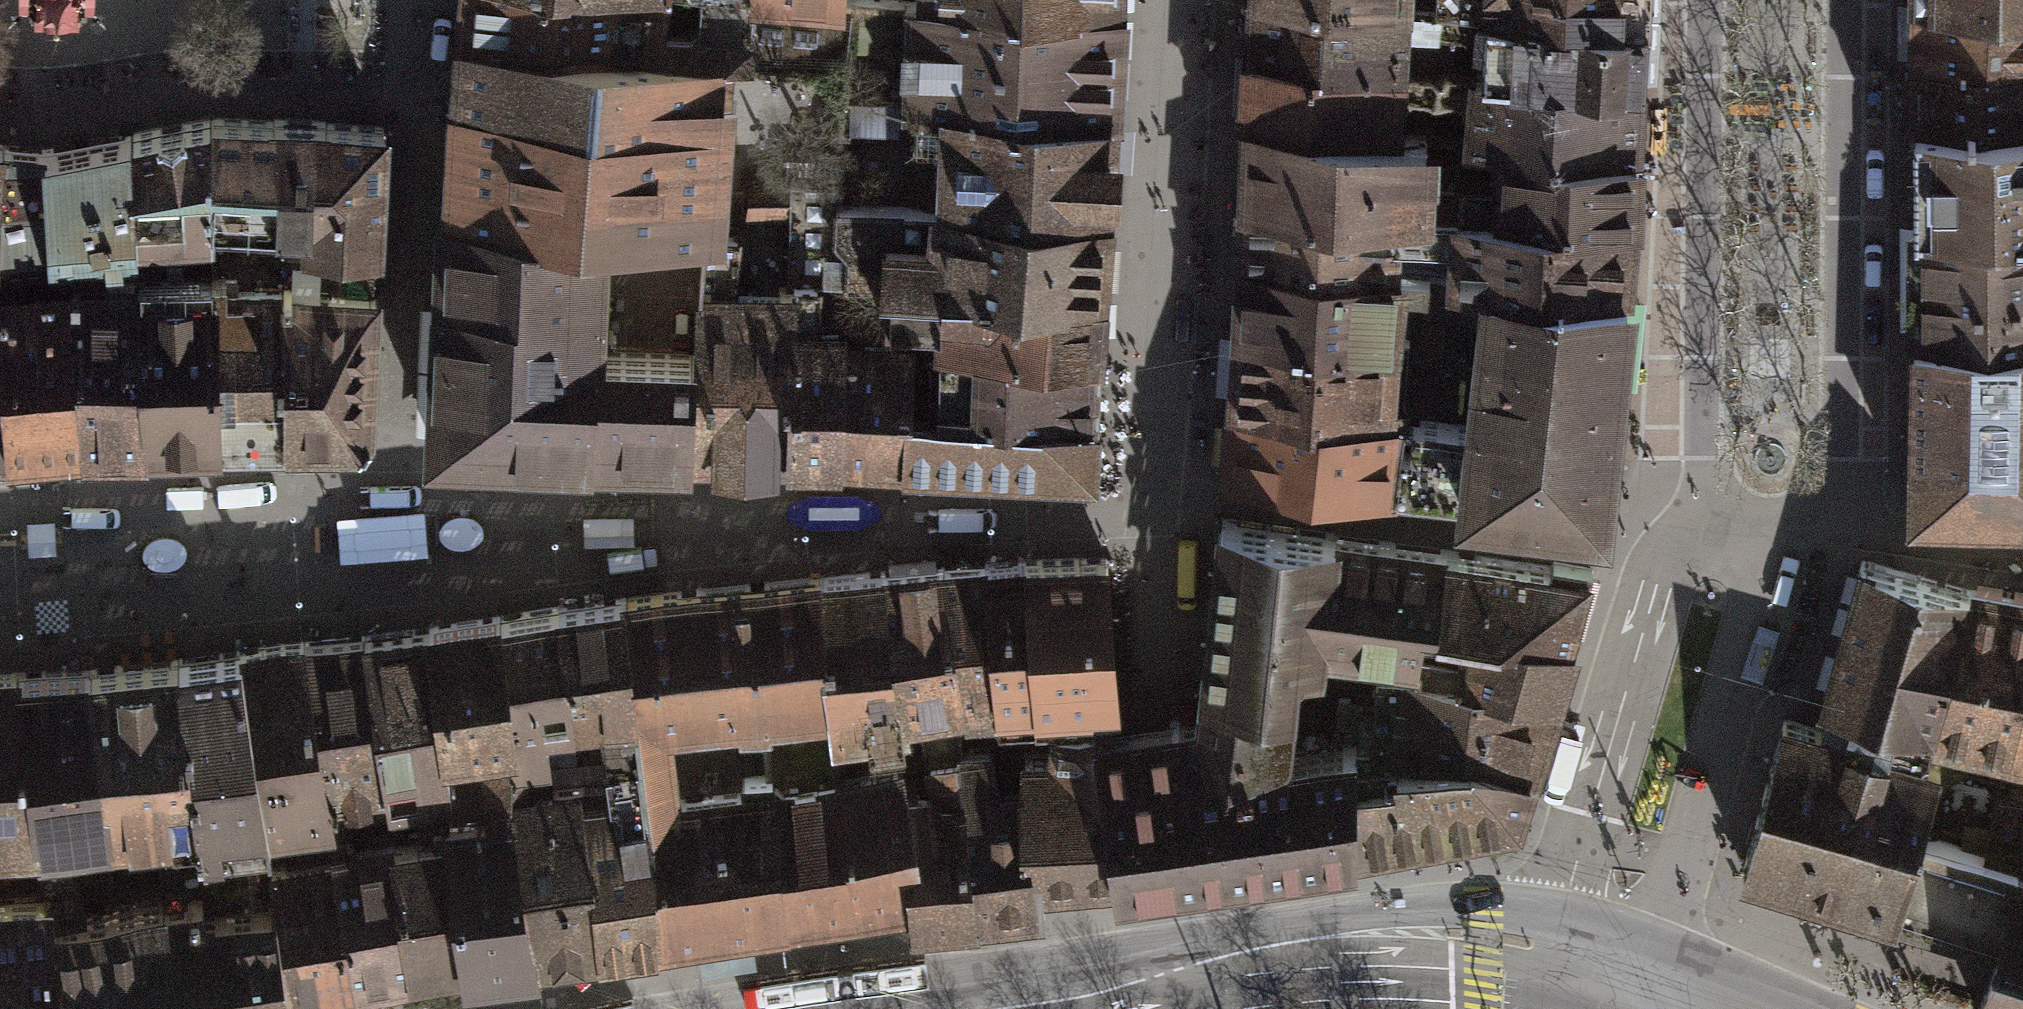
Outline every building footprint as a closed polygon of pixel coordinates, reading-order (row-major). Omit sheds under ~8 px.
[(744,64),(748,0),(701,0),(700,31),(689,38),(661,37),(664,0),(463,0),(460,40),(724,63),(744,64)] [(744,64),(848,73),(854,0),(748,0),(744,64)] [(1117,10),(1118,0),(926,0),(925,2),(1117,10)] [(1388,0),(1253,0),(1250,52),(1393,64),(1395,21),(1455,26),(1468,27),(1470,9),(1436,5),(1388,0)] [(1488,10),(1645,17),(1646,0),(1437,0),(1436,5),(1470,9),(1488,10)] [(1914,63),(2012,62),(2022,62),(2022,0),(1915,0),(1914,63)] [(915,109),(1111,122),(1117,10),(925,2),(919,102),(915,102),(915,109)] [(1478,62),(1477,71),(1640,83),(1645,17),(1488,10),(1486,62),(1478,62)] [(1455,26),(1395,21),(1393,64),(1439,67),(1454,67),(1455,26)] [(704,231),(715,232),(724,63),(460,40),(456,94),(451,94),(451,131),(445,209),(553,221),(553,224),(604,227),(704,231)] [(1250,52),(1246,115),(1389,131),(1426,135),(1426,130),(1401,127),(1403,93),(1408,89),(1437,92),(1439,67),(1393,64),(1250,52)] [(1913,124),(2022,124),(2022,62),(2012,62),(1914,63),(1913,124)] [(1469,142),(1636,154),(1640,83),(1477,71),(1454,67),(1439,67),(1437,92),(1473,95),(1469,142)] [(939,165),(1108,170),(1111,122),(915,109),(915,136),(939,138),(939,165)] [(1389,131),(1246,115),(1244,199),(1392,210),(1423,211),(1423,208),(1456,209),(1461,170),(1445,167),(1444,160),(1425,158),(1426,135),(1389,131)] [(211,118),(132,132),(137,239),(212,234),(211,118)] [(306,243),(378,246),(383,126),(211,118),(212,234),(238,234),(238,237),(246,237),(246,218),(307,220),(306,243)] [(1913,124),(1914,219),(2022,218),(2022,124),(1913,124)] [(137,260),(139,259),(137,239),(132,132),(45,149),(3,144),(0,246),(0,272),(28,269),(73,266),(137,260)] [(1493,177),(1461,170),(1456,209),(1542,217),(1634,218),(1636,154),(1469,142),(1469,145),(1494,146),(1493,177)] [(1108,170),(939,165),(938,207),(1105,215),(1108,170)] [(790,217),(791,182),(752,183),(748,216),(790,217)] [(1105,215),(938,207),(839,205),(839,184),(791,182),(790,217),(789,283),(816,283),(889,282),(1097,292),(1105,215)] [(1244,199),(1242,255),(1393,268),(1426,272),(1455,274),(1455,271),(1392,265),(1393,238),(1455,240),(1456,209),(1423,208),(1423,211),(1392,210),(1244,199)] [(697,353),(606,350),(606,325),(600,325),(602,279),(604,227),(553,224),(553,221),(445,209),(442,272),(434,445),(595,450),(595,448),(696,450),(697,353)] [(1455,274),(1491,277),(1626,285),(1634,218),(1542,217),(1456,209),(1455,240),(1455,271),(1455,274)] [(1914,219),(1914,334),(2022,335),(2022,218),(1914,219)] [(733,289),(737,235),(715,236),(715,232),(704,231),(697,353),(696,450),(747,451),(749,290),(733,289)] [(238,234),(212,234),(213,279),(215,438),(285,438),(282,252),(257,250),(255,255),(238,254),(238,237),(238,234)] [(282,252),(285,438),(356,438),(368,428),(375,261),(284,255),(282,252)] [(1242,255),(1238,326),(1395,337),(1402,289),(1423,290),(1426,272),(1393,268),(1242,255)] [(73,293),(80,444),(147,441),(138,280),(137,260),(73,266),(73,293)] [(80,444),(73,293),(29,295),(28,269),(0,272),(0,295),(5,448),(80,444)] [(1455,274),(1426,272),(1423,290),(1422,311),(1478,318),(1480,302),(1489,301),(1491,277),(1455,274)] [(1402,446),(1396,491),(1602,516),(1626,285),(1491,277),(1489,301),(1482,371),(1479,371),(1475,410),(1477,410),(1475,426),(1411,420),(1409,446),(1402,446)] [(138,280),(147,441),(215,438),(213,279),(138,280)] [(940,342),(945,342),(1093,351),(1097,292),(889,282),(889,315),(942,318),(940,342)] [(794,302),(794,452),(837,454),(839,358),(840,346),(840,327),(816,327),(816,283),(789,283),(789,286),(790,302),(794,302)] [(749,290),(747,451),(794,452),(794,302),(790,302),(789,286),(778,287),(778,291),(749,290)] [(1238,326),(1234,404),(1405,418),(1409,338),(1395,337),(1238,326)] [(1914,334),(1910,508),(2022,512),(2022,335),(1914,334)] [(839,358),(837,454),(904,456),(907,407),(909,380),(911,342),(862,338),(862,347),(840,346),(839,358)] [(909,380),(907,407),(1092,418),(1093,351),(945,342),(945,379),(909,380)] [(1234,404),(1227,470),(1396,491),(1402,446),(1405,418),(1234,404)] [(907,407),(904,456),(1091,462),(1092,418),(907,407)] [(1321,639),(1336,533),(1223,518),(1205,685),(1289,696),(1295,653),(1319,656),(1321,639)] [(1425,613),(1437,615),(1447,549),(1336,533),(1321,639),(1418,652),(1419,646),(1422,629),(1425,613)] [(1473,633),(1474,619),(1571,639),(1594,561),(1553,554),(1551,565),(1447,549),(1437,615),(1425,613),(1422,629),(1462,634),(1473,633)] [(1035,700),(1117,695),(1108,558),(1022,561),(1035,700)] [(1933,728),(1971,590),(1860,559),(1823,696),(1830,698),(1822,730),(1886,749),(1895,717),(1933,728)] [(1022,561),(983,564),(994,668),(991,667),(995,704),(1035,700),(1022,561)] [(995,717),(995,704),(991,667),(994,668),(983,564),(945,565),(960,718),(995,717)] [(908,732),(907,726),(921,725),(928,763),(934,763),(960,761),(959,752),(960,718),(945,565),(883,571),(895,731),(908,732)] [(883,571),(822,575),(837,738),(895,731),(883,571)] [(829,737),(837,738),(822,575),(690,590),(620,598),(636,722),(667,719),(701,716),(739,712),(740,723),(764,721),(769,720),(768,707),(826,702),(829,737)] [(2011,746),(2022,693),(2022,600),(1971,590),(1933,728),(1930,742),(1941,744),(1943,730),(2011,746)] [(559,607),(572,737),(607,734),(608,753),(640,748),(636,722),(620,598),(559,607)] [(509,766),(548,761),(546,744),(573,743),(572,737),(559,607),(503,615),(515,732),(509,732),(509,766)] [(442,741),(447,740),(483,737),(487,772),(510,772),(509,766),(509,732),(515,732),(503,615),(430,626),(442,741)] [(1459,654),(1454,679),(1493,684),(1494,682),(1555,693),(1571,639),(1474,619),(1473,633),(1462,634),(1459,654)] [(364,636),(389,795),(429,789),(432,810),(450,807),(447,740),(442,741),(430,626),(364,636)] [(305,642),(330,804),(389,795),(364,636),(305,642)] [(242,650),(270,829),(269,843),(332,842),(330,804),(305,642),(242,650)] [(1416,672),(1454,679),(1459,654),(1419,646),(1418,652),(1416,672)] [(179,658),(206,839),(270,829),(242,650),(179,658)] [(207,847),(206,839),(179,658),(84,667),(103,830),(106,857),(161,852),(207,847)] [(1365,755),(1393,754),(1469,748),(1486,750),(1499,757),(1528,779),(1555,693),(1494,682),(1493,684),(1454,679),(1416,672),(1378,665),(1376,704),(1358,704),(1357,741),(1357,755),(1365,755)] [(67,835),(103,830),(84,667),(20,672),(36,833),(43,872),(74,868),(67,835)] [(36,833),(20,672),(0,673),(0,834),(36,833)] [(1289,696),(1205,685),(1202,716),(1189,718),(1132,726),(1095,732),(1116,877),(1152,872),(1244,858),(1358,841),(1365,755),(1357,755),(1357,741),(1281,751),(1289,696)] [(2011,746),(2022,748),(2022,693),(2011,746)] [(769,720),(764,721),(770,775),(772,775),(774,789),(840,778),(837,738),(829,737),(826,702),(768,707),(769,720)] [(663,801),(677,800),(672,759),(667,719),(636,722),(640,748),(648,802),(653,801),(663,801)] [(1784,720),(1763,793),(1918,838),(1920,831),(1939,764),(1886,749),(1822,730),(1784,720)] [(1095,732),(1095,721),(1055,724),(1053,752),(1023,751),(1023,788),(1033,788),(1042,883),(1116,877),(1095,732)] [(640,748),(608,753),(612,777),(579,781),(602,945),(658,936),(653,848),(656,848),(653,801),(648,802),(640,748)] [(1393,754),(1365,755),(1358,841),(1516,815),(1528,779),(1499,757),(1486,750),(1469,748),(1393,754)] [(1033,788),(1023,788),(995,789),(992,752),(959,752),(960,761),(964,786),(975,918),(1044,911),(1042,883),(1033,788)] [(602,945),(579,781),(551,783),(548,761),(509,766),(510,772),(509,791),(520,833),(536,954),(602,945)] [(975,918),(964,786),(960,761),(934,763),(936,791),(907,794),(909,820),(905,821),(917,924),(975,918)] [(907,794),(902,765),(840,778),(774,789),(772,775),(770,775),(743,777),(745,793),(677,800),(663,801),(653,801),(656,848),(653,848),(658,936),(675,934),(909,899),(912,924),(917,924),(905,821),(909,820),(907,794)] [(536,954),(520,833),(509,791),(510,772),(487,772),(469,773),(470,817),(450,819),(447,819),(449,835),(446,836),(463,963),(536,954)] [(2014,804),(2017,788),(2003,785),(1985,852),(2022,865),(2022,805),(2014,804)] [(1763,793),(1742,866),(1895,912),(1918,838),(1763,793)] [(450,819),(450,807),(432,810),(427,810),(430,837),(395,842),(411,973),(463,963),(446,836),(449,835),(447,819),(450,819)] [(1918,838),(1895,912),(2000,947),(1980,1008),(2022,1008),(2022,865),(1985,852),(1920,831),(1918,838)] [(411,973),(395,842),(334,852),(354,982),(411,973)] [(281,902),(276,902),(221,907),(220,894),(211,862),(207,847),(161,852),(165,896),(81,910),(74,868),(43,872),(48,897),(50,916),(57,1008),(272,1008),(272,1005),(272,999),(296,995),(281,902)] [(354,982),(334,852),(271,862),(276,902),(281,902),(296,995),(354,982)] [(233,854),(211,862),(220,894),(243,891),(233,854)] [(50,916),(48,897),(0,899),(0,1008),(57,1008),(50,916)] [(753,947),(700,955),(702,971),(755,963),(753,947)]
